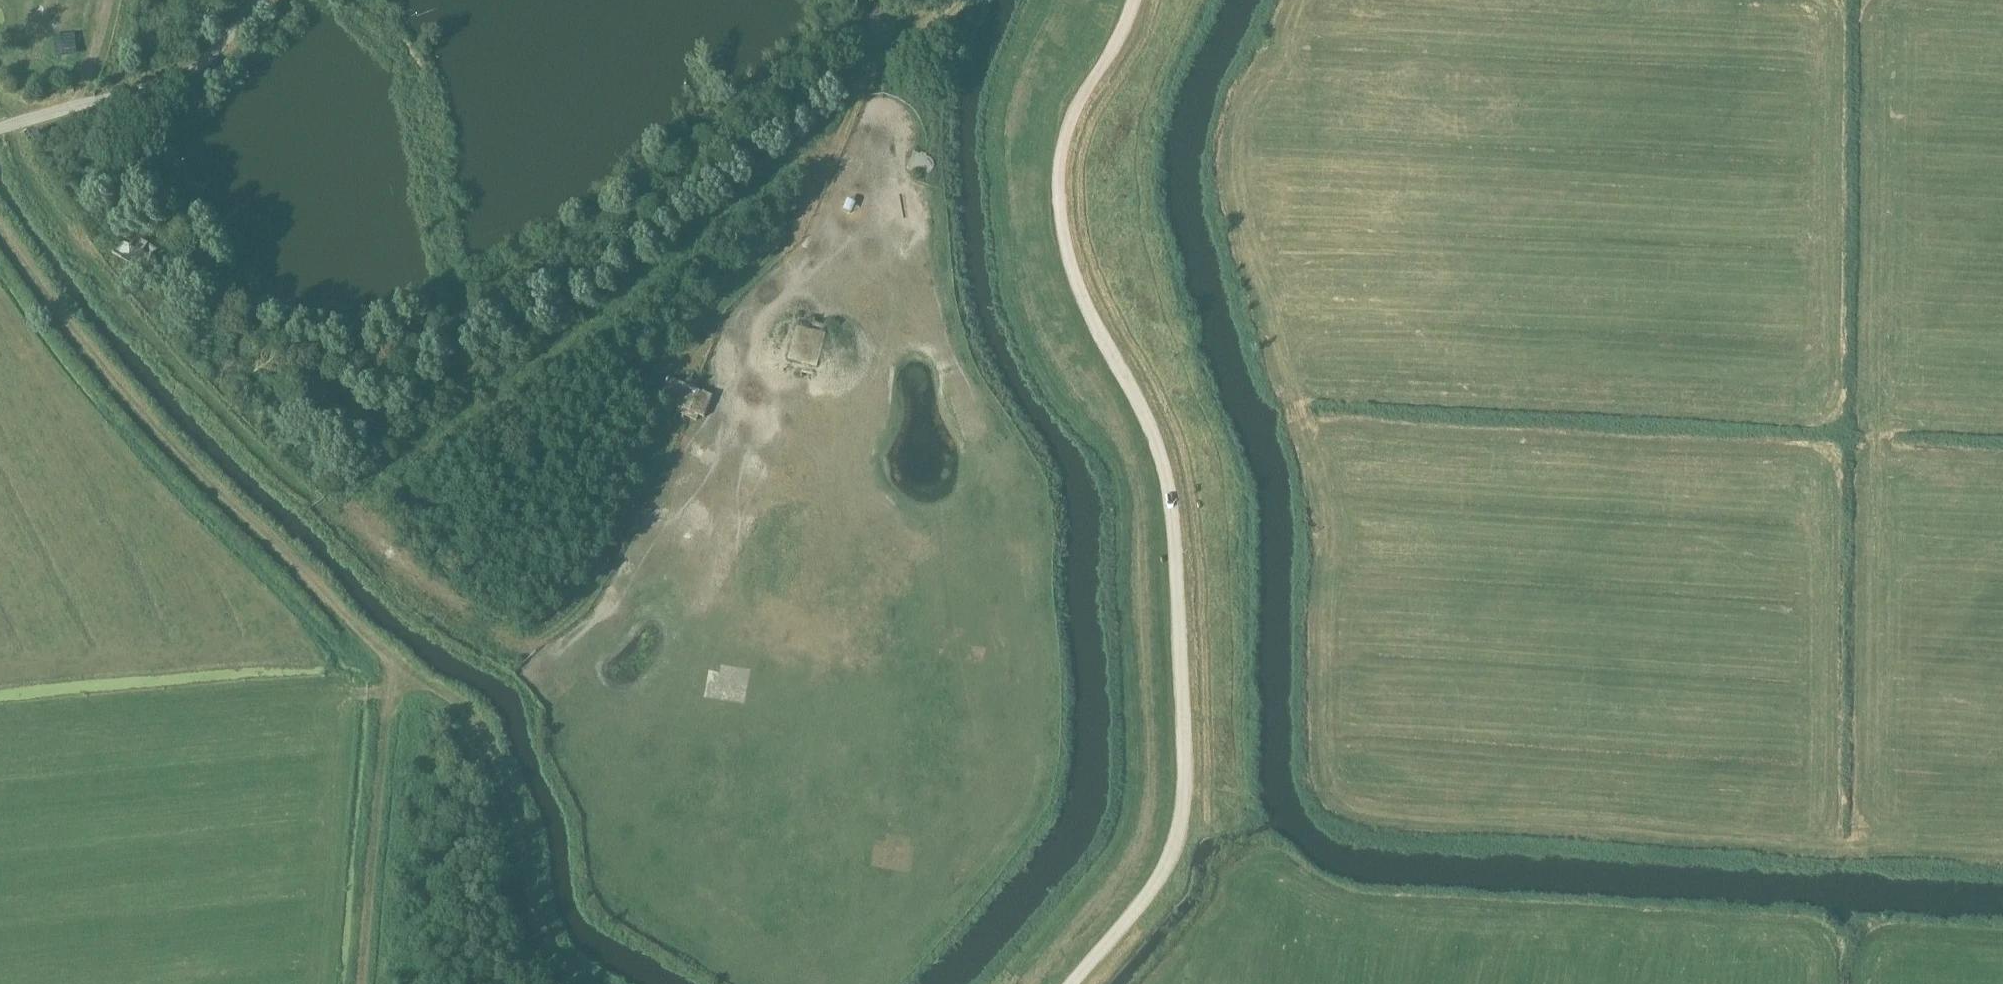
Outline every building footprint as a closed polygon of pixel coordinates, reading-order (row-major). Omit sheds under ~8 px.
[(54,38),(56,58),(74,56),(72,36),(54,38)] [(944,169),(942,169),(942,167),(941,164),(939,162),(937,159),(934,158),(937,152),(935,151),(933,157),(928,155),(927,157),(921,155),(914,171),(920,174),(920,176),(924,178),(922,184),(923,185),(926,179),(929,180),(931,180),(934,179),(936,178),(939,176),(941,177),(944,169)] [(118,241),(111,255),(130,265),(150,277),(159,261),(153,258),(158,251),(140,242),(134,251),(118,241)] [(835,333),(812,326),(802,356),(824,364),(835,333)] [(705,393),(676,381),(669,398),(698,410),(705,393)]
